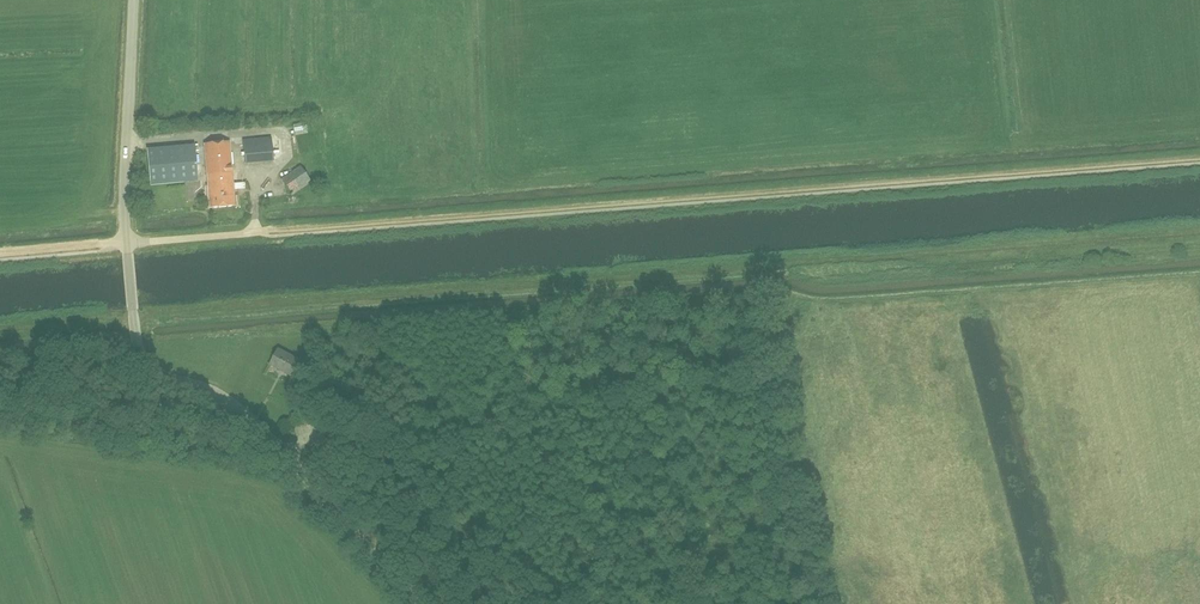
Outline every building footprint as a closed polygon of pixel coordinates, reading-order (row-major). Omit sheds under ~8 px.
[(298,123),(300,131),(311,128),(309,120),(298,123)] [(245,164),(273,161),(271,137),(242,139),(245,164)] [(210,209),(234,206),(229,141),(204,144),(210,209)] [(150,186),(198,181),(194,145),(146,149),(150,186)] [(280,180),(291,195),(310,181),(300,166),(280,180)] [(293,376),(301,361),(279,350),(271,365),(293,376)] [(335,428),(332,419),(331,416),(316,421),(319,433),(335,428)]
